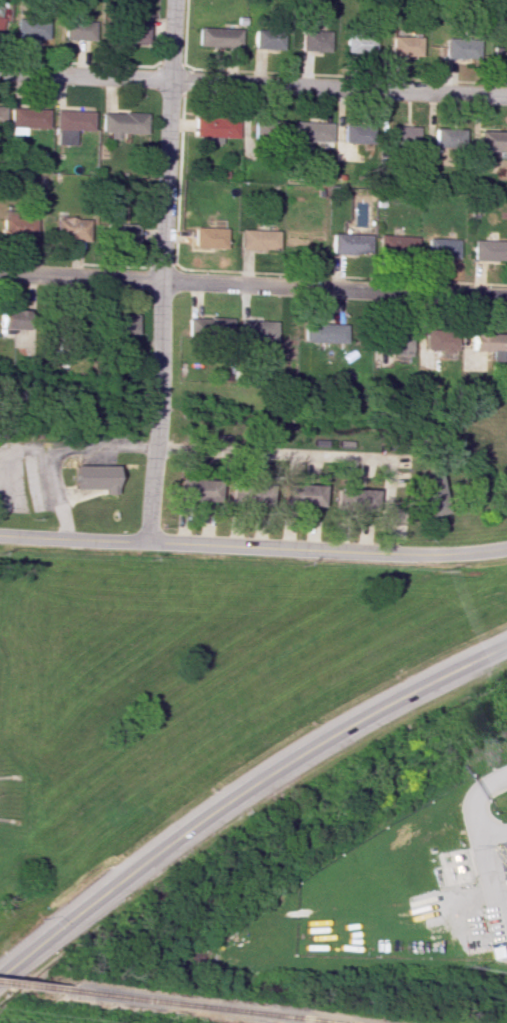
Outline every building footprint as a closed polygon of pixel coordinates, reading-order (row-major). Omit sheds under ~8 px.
[(16,38),(45,38),(45,19),(16,18),(16,38)] [(64,20),(63,39),(93,41),(94,21),(64,20)] [(146,23),(119,22),(118,43),(146,43),(146,23)] [(197,47),(241,48),(241,28),(198,27),(197,47)] [(283,29),(254,28),(253,48),(282,49),(283,29)] [(300,51),(329,52),(330,31),(301,30),(300,51)] [(345,53),(374,54),(375,35),(346,34),(345,53)] [(421,57),(421,37),(392,36),(391,57),(421,57)] [(445,58),(478,59),(479,38),(446,37),(445,58)] [(23,128),(46,128),(47,109),(10,108),(9,134),(23,134),(23,128)] [(91,131),(92,111),(55,110),(54,145),(73,145),(74,130),(91,131)] [(101,112),(100,133),(108,133),(108,138),(118,139),(118,133),(144,134),(145,113),(101,112)] [(192,136),(201,136),(201,143),(220,143),(220,137),(237,138),(238,117),(193,116),(192,136)] [(254,140),(282,139),(282,119),(253,120),(254,140)] [(331,142),(332,123),(294,121),(294,140),(331,142)] [(373,123),(344,122),(343,143),(372,144),(373,123)] [(418,126),(386,125),(386,144),(418,146),(418,126)] [(434,146),(463,147),(464,128),(435,128),(434,146)] [(477,130),(477,151),(506,151),(506,131),(477,130)] [(3,237),(35,236),(34,215),(2,216),(3,237)] [(87,239),(88,219),(54,218),(53,238),(87,239)] [(137,223),(104,222),(103,243),(136,245),(137,223)] [(191,248),(222,249),(223,228),(191,227),(191,248)] [(278,230),(239,229),(239,250),(277,251),(278,230)] [(371,233),(331,232),(331,253),(370,254),(371,233)] [(418,236),(378,235),(377,255),(418,257),(418,236)] [(458,239),(427,238),(426,259),(457,259),(458,239)] [(506,261),(506,240),(473,239),(472,260),(506,261)] [(24,329),(25,308),(0,307),(0,328),(24,329)] [(135,314),(109,313),(108,338),(119,338),(119,333),(134,334),(135,314)] [(228,317),(185,318),(186,338),(228,337),(228,317)] [(236,340),(274,341),(274,320),(236,319),(236,340)] [(344,342),(345,323),(301,322),(301,341),(344,342)] [(393,363),(411,362),(409,329),(381,330),(382,348),(392,347),(393,363)] [(424,329),(424,350),(455,351),(456,330),(424,329)] [(471,351),(489,351),(489,360),(502,360),(502,332),(471,331),(471,351)] [(111,466),(111,494),(103,494),(103,487),(73,487),(73,466),(111,466)] [(441,515),(440,473),(418,474),(419,516),(441,515)] [(218,501),(218,479),(178,479),(177,500),(218,501)] [(282,505),(322,506),(323,485),(283,484),(282,505)] [(262,486),(233,487),(234,505),(263,503),(262,486)] [(374,488),(335,489),(335,507),(375,506),(374,488)]
